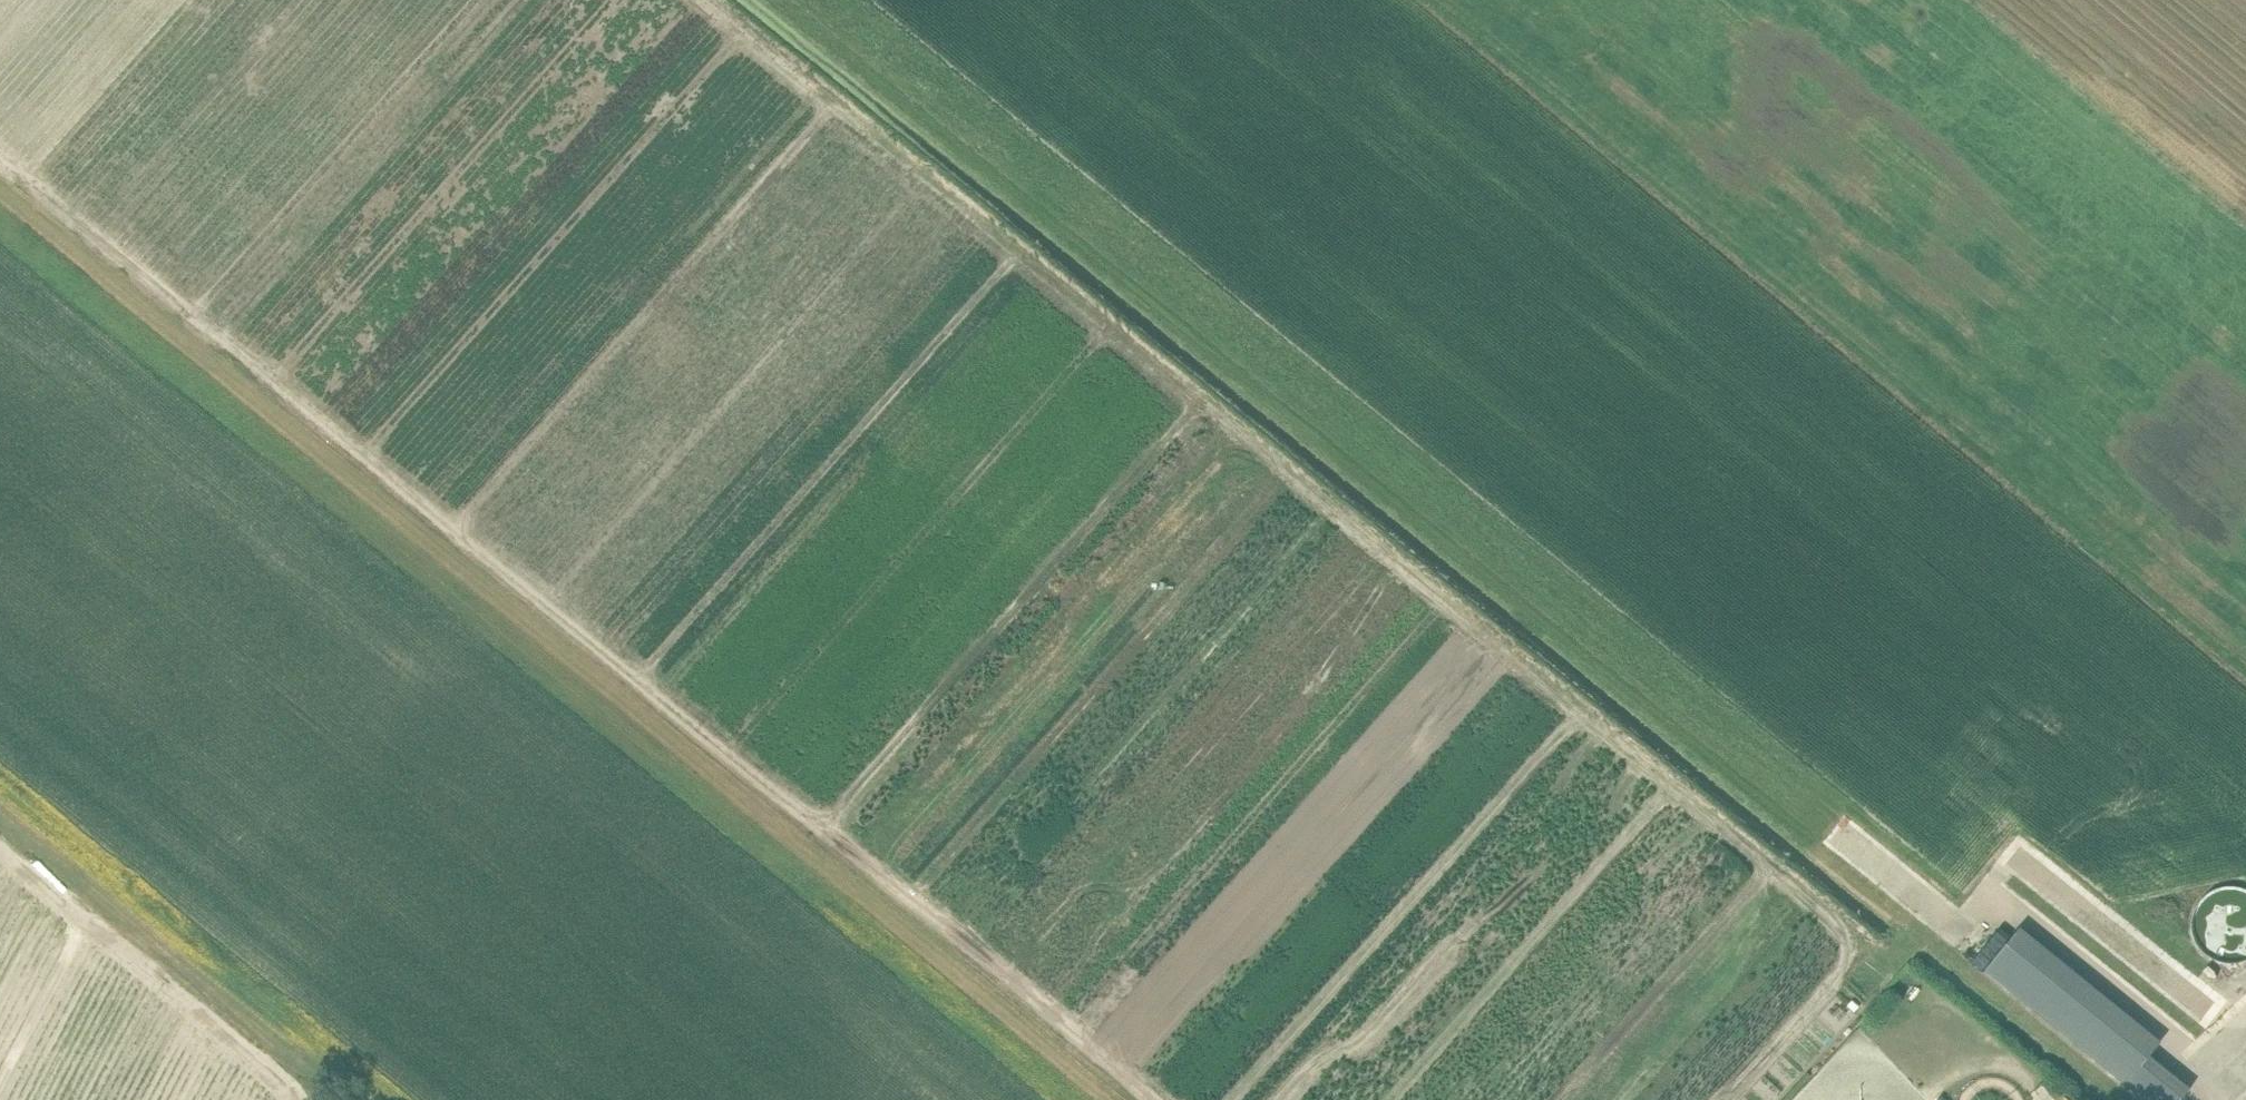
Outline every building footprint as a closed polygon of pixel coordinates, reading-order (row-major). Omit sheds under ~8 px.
[(2217,891),(2218,936),(2245,935),(2245,890),(2217,891)] [(2114,1081),(2138,1099),(2165,1099),(2176,1086),(2136,1053),(2114,1081)]
